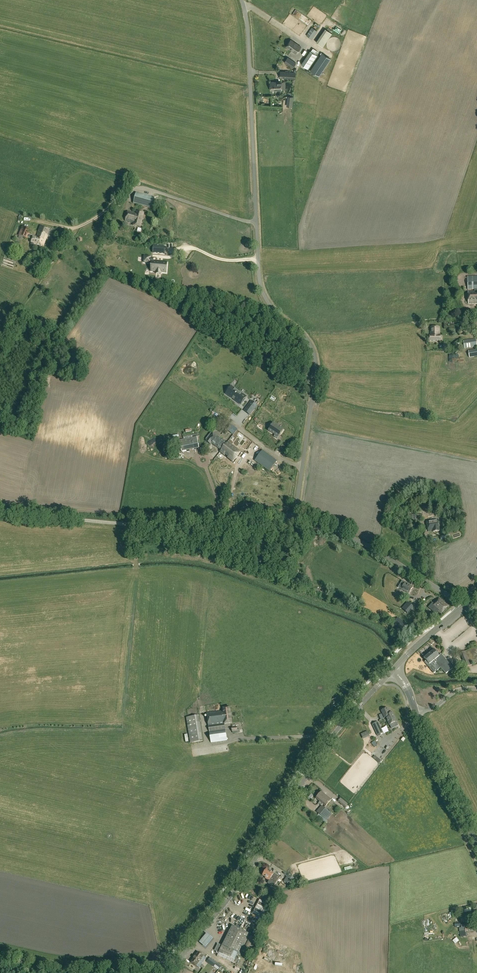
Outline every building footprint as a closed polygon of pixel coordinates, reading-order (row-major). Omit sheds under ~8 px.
[(307,35),(309,37),(312,39),(317,31),(312,27),(307,35)] [(346,38),(350,32),(343,27),(339,33),(346,38)] [(324,46),(333,32),(327,28),(317,42),(324,46)] [(301,46),(291,39),(286,46),(296,53),(301,46)] [(301,64),(319,76),(330,59),(322,53),(319,57),(316,55),(318,51),(313,48),(311,51),(310,51),(301,64)] [(270,82),(271,90),(282,89),(282,81),(270,82)] [(134,203),(152,208),(155,198),(137,193),(134,203)] [(128,211),(127,216),(125,221),(133,223),(133,225),(140,227),(144,213),(137,211),(137,213),(128,211)] [(28,238),(31,230),(22,226),(19,235),(28,238)] [(30,241),(42,246),(49,229),(40,226),(36,237),(33,236),(30,241)] [(153,251),(165,252),(166,245),(154,244),(153,251)] [(167,263),(154,261),(154,258),(151,258),(151,257),(144,256),(144,262),(150,263),(150,261),(152,262),(151,271),(156,272),(156,274),(161,274),(161,272),(166,273),(167,263)] [(47,271),(44,279),(49,281),(52,273),(47,271)] [(468,277),(468,289),(475,289),(475,292),(468,292),(468,304),(476,304),(476,277),(468,277)] [(440,336),(440,327),(430,327),(430,336),(429,336),(429,341),(441,341),(441,336),(440,336)] [(476,340),(464,341),(464,345),(462,345),(462,349),(476,347),(476,345),(476,340)] [(233,386),(228,392),(237,399),(236,400),(240,402),(245,395),(242,392),(242,393),(233,386)] [(253,400),(245,410),(251,414),(258,404),(253,400)] [(279,437),(283,430),(274,423),(269,430),(275,435),(274,437),(277,439),(279,437)] [(233,435),(238,429),(231,424),(227,430),(233,435)] [(211,433),(206,439),(207,440),(206,441),(211,445),(212,443),(215,446),(221,439),(221,438),(213,432),(212,433),(211,433)] [(261,441),(281,453),(284,447),(264,435),(261,441)] [(232,439),(246,450),(250,445),(240,437),(239,439),(235,436),(232,439)] [(192,437),(179,440),(182,451),(188,450),(187,446),(194,445),(193,441),(192,437)] [(221,439),(215,446),(221,451),(227,443),(225,442),(221,439)] [(228,441),(220,453),(233,462),(240,451),(228,441)] [(277,461),(263,450),(255,461),(269,471),(277,461)] [(437,520),(427,521),(428,531),(433,530),(433,532),(439,531),(437,520)] [(393,572),(384,582),(386,584),(385,585),(390,590),(392,588),(394,590),(400,584),(397,580),(399,578),(393,572)] [(408,581),(405,585),(412,590),(415,585),(408,581)] [(439,598),(433,606),(441,614),(448,606),(439,598)] [(466,667),(476,662),(476,647),(476,646),(460,653),(466,667)] [(442,668),(447,674),(453,668),(442,655),(440,656),(435,650),(425,658),(427,661),(425,662),(435,673),(442,668)] [(385,718),(386,717),(390,725),(397,722),(393,712),(390,714),(386,704),(380,707),(385,718)] [(223,711),(207,713),(211,743),(227,740),(225,724),(232,723),(230,707),(223,708),(223,711)] [(203,741),(199,715),(187,717),(191,743),(203,741)] [(378,736),(384,733),(378,722),(373,725),(378,736)] [(316,798),(320,802),(319,803),(321,806),(323,804),(326,807),(331,800),(322,792),(316,798)] [(324,807),(319,813),(327,821),(332,814),(324,807)] [(267,869),(262,875),(266,877),(265,878),(269,881),(267,883),(271,886),(270,888),(272,889),(280,877),(267,869)] [(291,886),(294,882),(296,879),(288,874),(284,881),(291,886)] [(472,923),(462,925),(463,927),(459,928),(460,936),(468,936),(468,932),(474,931),(474,926),(472,926),(472,923)] [(248,933),(233,925),(223,946),(219,944),(216,950),(235,960),(248,933)] [(207,948),(215,939),(209,934),(201,942),(207,948)] [(205,966),(202,964),(206,958),(198,952),(191,962),(199,968),(200,966),(203,969),(205,966)] [(207,962),(214,967),(217,962),(210,957),(207,962)] [(214,967),(219,971),(222,966),(217,962),(214,967)]
